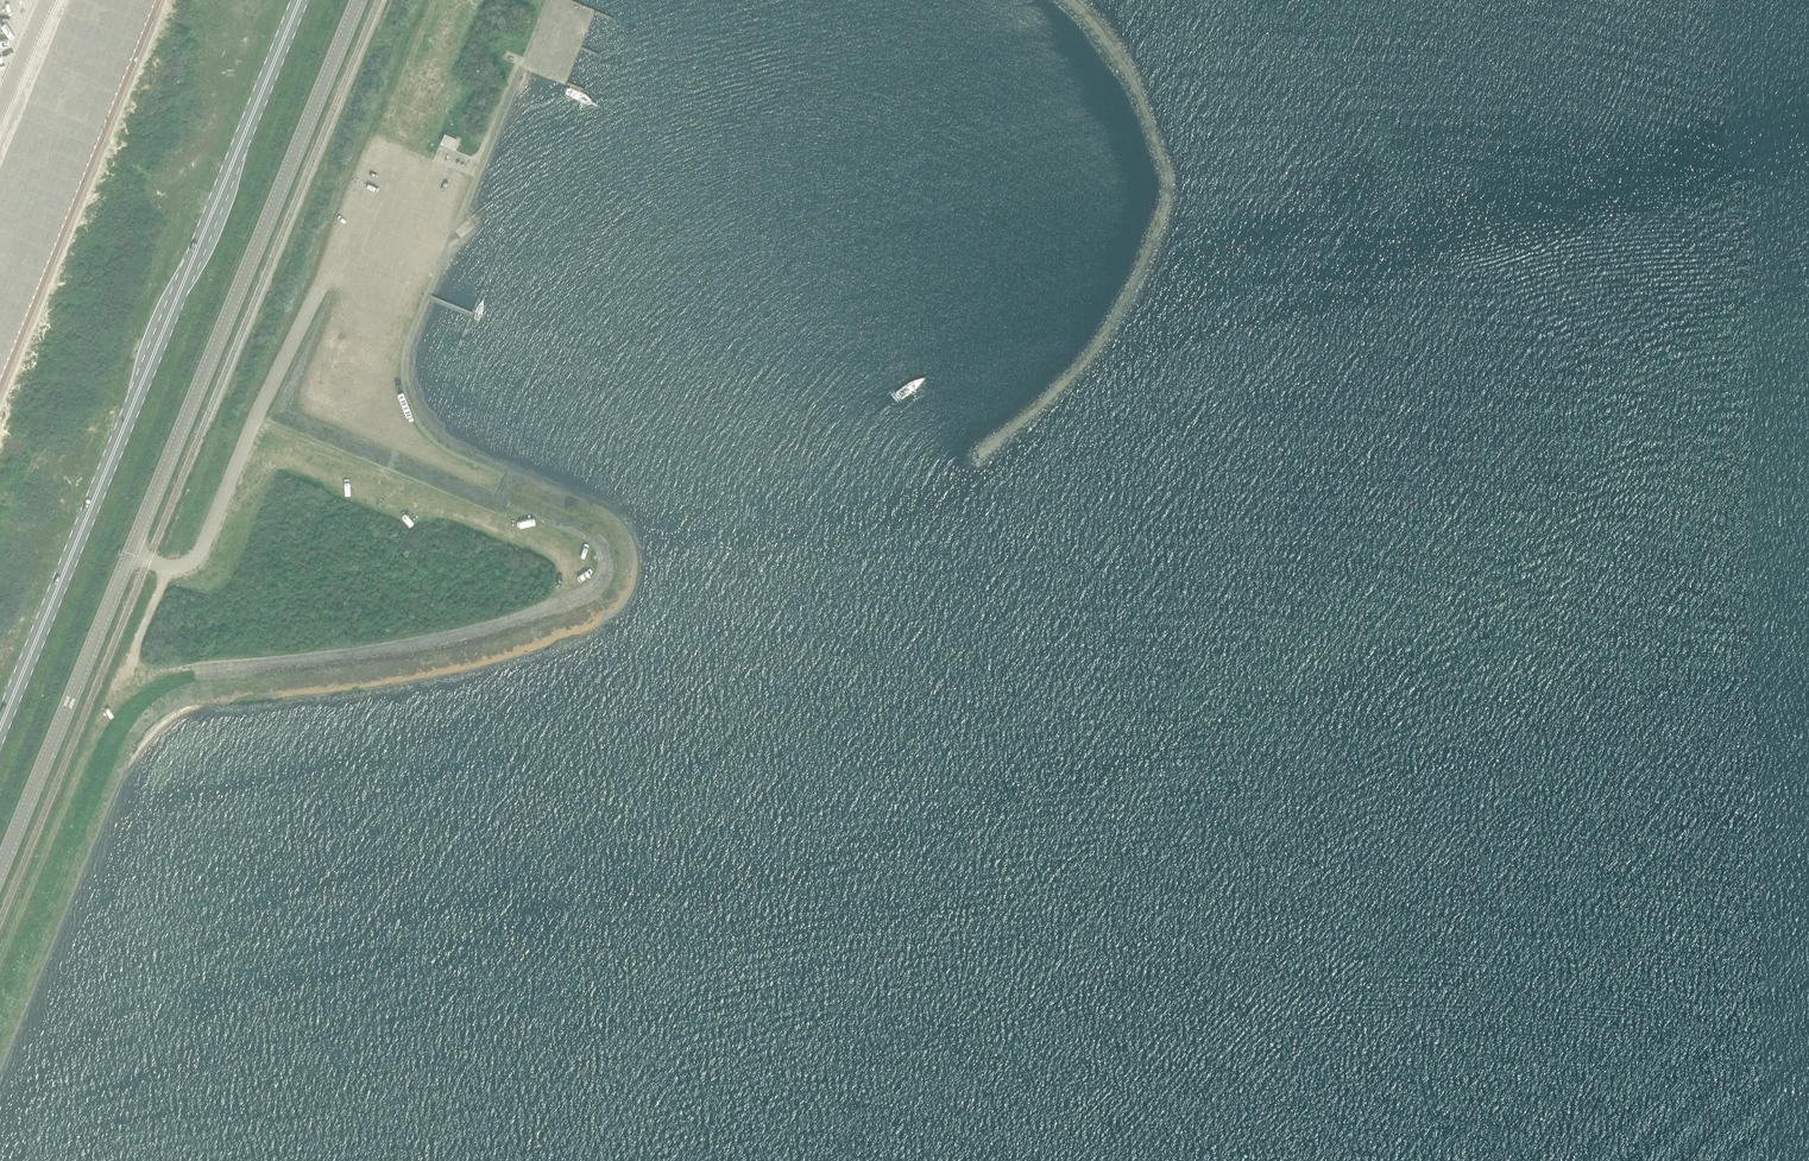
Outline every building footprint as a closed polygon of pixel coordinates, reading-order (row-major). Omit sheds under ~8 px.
[(445,132),(441,142),(455,148),(459,138),(445,132)]
